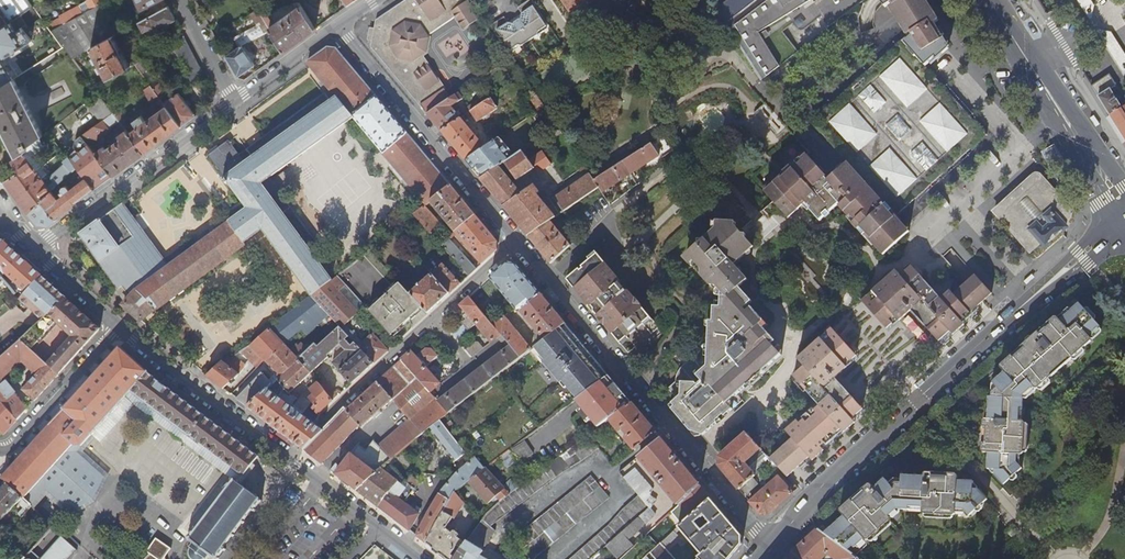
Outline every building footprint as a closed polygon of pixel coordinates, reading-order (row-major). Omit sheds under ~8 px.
[(35,5),(31,0),(0,0),(0,13),(8,23),(15,18),(34,6),(35,5)] [(103,3),(101,0),(90,0),(87,1),(92,9),(103,3)] [(162,0),(137,0),(142,10),(162,0)] [(456,17),(465,31),(484,17),(473,0),(407,0),(376,21),(371,47),(422,108),(446,91),(428,65),(424,68),(419,60),(426,55),(430,38),(428,36),(422,26),(430,21),(431,22),(450,9),(456,17)] [(532,0),(529,0),(518,8),(522,14),(521,20),(519,19),(514,23),(514,25),(508,23),(504,17),(490,26),(495,33),(497,32),(511,52),(519,46),(523,47),(538,37),(538,34),(547,28),(533,7),(536,6),(532,0)] [(573,13),(591,0),(565,0),(573,13)] [(717,10),(726,24),(757,0),(730,0),(717,10)] [(726,24),(760,82),(781,67),(759,33),(814,0),(757,0),(726,24)] [(882,5),(885,3),(895,19),(904,35),(908,33),(910,35),(903,41),(924,65),(933,56),(936,59),(947,48),(945,45),(946,43),(933,21),(937,18),(927,2),(926,0),(878,0),(882,5)] [(114,37),(119,34),(103,3),(92,9),(64,24),(54,29),(53,30),(65,46),(73,58),(81,54),(93,48),(114,37)] [(262,16),(271,11),(267,4),(258,9),(262,16)] [(271,30),(284,52),(301,40),(316,29),(301,6),(270,29),(271,30)] [(157,31),(176,20),(169,7),(139,23),(144,33),(154,27),(157,31)] [(260,25),(235,38),(240,47),(242,46),(271,30),(270,29),(262,16),(258,9),(254,13),(260,25)] [(422,26),(428,36),(456,17),(450,9),(431,22),(430,21),(422,26)] [(15,18),(8,23),(0,28),(0,87),(13,79),(17,77),(4,57),(30,41),(15,18)] [(54,29),(64,24),(61,18),(50,23),(54,29)] [(109,78),(130,67),(114,37),(93,48),(97,55),(95,57),(98,62),(100,61),(102,65),(100,66),(102,71),(105,69),(109,78)] [(192,82),(205,75),(186,39),(173,45),(192,82)] [(988,136),(951,94),(926,70),(903,41),(812,121),(848,162),(854,170),(895,217),(935,182),(988,136)] [(227,57),(238,78),(256,65),(242,46),(240,47),(227,57)] [(328,48),(308,62),(337,96),(329,101),(323,94),(265,136),(270,142),(243,161),(228,140),(209,154),(225,176),(222,178),(226,183),(229,181),(244,202),(250,210),(231,224),(170,267),(123,202),(76,234),(80,239),(78,242),(115,285),(118,283),(131,297),(124,305),(142,321),(158,309),(158,308),(246,245),(245,243),(263,230),(311,296),(331,281),(333,279),(322,266),(328,260),(272,181),(356,120),(428,205),(431,202),(451,186),(336,49),(328,48)] [(80,67),(87,64),(81,54),(73,58),(80,67)] [(1092,85),(1111,115),(1122,108),(1111,90),(1117,86),(1110,74),(1092,85)] [(13,79),(0,87),(0,121),(4,128),(19,156),(29,149),(28,147),(40,137),(43,135),(13,79)] [(169,96),(160,84),(154,88),(163,101),(169,96)] [(163,140),(182,127),(165,103),(163,101),(154,88),(152,86),(140,95),(147,105),(156,98),(164,109),(146,122),(142,116),(134,122),(138,128),(130,134),(145,154),(163,140)] [(446,91),(422,108),(428,115),(452,99),(446,91)] [(91,99),(107,118),(115,113),(99,93),(91,99)] [(190,121),(197,116),(179,93),(165,103),(182,127),(190,121)] [(442,132),(462,119),(452,107),(463,99),(459,94),(452,99),(428,115),(442,132)] [(538,95),(532,99),(540,111),(546,107),(538,95)] [(483,105),(472,112),(479,122),(498,110),(491,99),(483,105)] [(465,113),(467,115),(483,105),(480,100),(465,110),(465,113)] [(1122,108),(1111,115),(1124,138),(1124,106),(1122,108)] [(128,119),(121,109),(115,113),(120,120),(124,126),(127,124),(125,121),(128,119)] [(120,120),(115,113),(107,118),(84,135),(87,140),(91,145),(112,130),(110,128),(120,120)] [(466,160),(485,148),(462,119),(442,132),(466,160)] [(489,137),(493,143),(499,139),(490,126),(487,128),(489,131),(484,134),(487,138),(489,137)] [(97,152),(114,175),(125,168),(145,154),(130,134),(127,130),(119,136),(121,139),(106,150),(104,147),(97,152)] [(54,189),(73,171),(65,163),(53,174),(57,179),(55,181),(48,173),(47,173),(35,157),(45,149),(42,146),(40,137),(28,147),(29,149),(19,156),(14,160),(20,171),(7,181),(30,211),(54,189)] [(514,158),(501,138),(499,139),(493,143),(485,148),(466,160),(482,180),(485,178),(514,158)] [(652,144),(595,181),(599,187),(603,193),(661,156),(663,159),(675,151),(665,138),(653,146),(652,144)] [(91,145),(87,140),(68,158),(70,160),(65,163),(73,171),(78,167),(87,178),(95,189),(103,184),(114,175),(97,152),(91,145)] [(908,230),(895,217),(854,170),(848,162),(828,180),(826,177),(827,177),(808,154),(807,155),(803,151),(790,163),(791,165),(785,170),(784,169),(764,187),(767,191),(765,192),(787,216),(803,202),(805,204),(819,219),(836,203),(838,205),(882,253),(908,230)] [(482,180),(528,235),(550,221),(556,217),(539,197),(541,195),(534,186),(522,194),(502,170),(507,167),(517,181),(534,169),(538,174),(552,165),(543,152),(530,161),(523,152),(514,158),(485,178),(482,180)] [(555,197),(564,211),(599,187),(595,181),(590,174),(555,197)] [(1038,175),(995,211),(1031,251),(1041,242),(1046,246),(1057,236),(1066,227),(1063,222),(1069,217),(1070,209),(1038,175)] [(87,178),(61,196),(54,189),(30,211),(39,224),(46,225),(48,224),(49,226),(57,220),(56,218),(95,189),(87,178)] [(451,186),(431,202),(456,233),(476,215),(463,201),(451,186)] [(225,215),(231,224),(250,210),(244,202),(225,215)] [(803,202),(787,216),(789,218),(805,204),(803,202)] [(836,203),(819,219),(820,220),(838,205),(836,203)] [(425,207),(414,215),(432,234),(441,225),(425,207)] [(476,215),(456,233),(482,264),(498,250),(499,242),(488,229),(476,215)] [(550,221),(528,235),(541,251),(551,263),(571,245),(550,221)] [(722,291),(722,296),(729,296),(740,286),(748,280),(743,273),(735,264),(754,246),(735,226),(736,222),(716,222),(716,229),(704,240),(699,239),(698,245),(690,253),(698,262),(694,265),(711,285),(714,282),(722,291)] [(908,230),(882,253),(883,255),(909,232),(908,230)] [(449,238),(442,245),(470,276),(477,269),(449,238)] [(40,275),(17,254),(3,242),(0,242),(0,274),(3,278),(6,275),(26,292),(40,275)] [(690,253),(685,256),(694,265),(698,262),(690,253)] [(597,254),(589,260),(591,263),(599,256),(597,254)] [(572,282),(571,283),(588,304),(588,306),(596,307),(595,311),(595,313),(600,319),(599,320),(604,326),(606,325),(611,332),(613,330),(615,333),(613,335),(629,353),(659,328),(627,290),(625,291),(619,283),(621,282),(599,256),(591,263),(589,260),(571,275),(573,277),(572,282)] [(427,261),(423,264),(430,271),(434,267),(427,261)] [(524,273),(517,265),(507,264),(491,279),(517,310),(526,306),(526,307),(541,294),(524,273)] [(443,265),(433,274),(450,294),(461,283),(443,265)] [(894,272),(863,301),(887,328),(897,319),(899,322),(904,317),(912,310),(939,341),(951,331),(953,335),(965,325),(961,321),(975,308),(983,302),(966,284),(954,295),(950,292),(941,300),(912,268),(900,277),(894,272)] [(960,278),(966,284),(976,276),(970,269),(960,278)] [(440,303),(450,294),(433,274),(414,292),(409,286),(406,289),(423,308),(428,314),(440,303)] [(26,292),(20,300),(42,321),(67,299),(53,286),(40,275),(26,292)] [(333,279),(331,281),(359,313),(366,307),(338,276),(333,279)] [(976,276),(966,284),(983,302),(991,294),(976,276)] [(340,328),(352,340),(356,335),(346,325),(359,313),(331,281),(311,296),(329,316),(340,328)] [(416,314),(423,308),(406,289),(400,283),(369,311),(392,336),(416,314)] [(686,372),(669,388),(675,396),(678,396),(680,396),(680,405),(675,404),(672,407),(692,431),(704,434),(733,409),(728,403),(781,355),(780,354),(781,350),(780,346),(782,346),(775,338),(765,328),(761,323),(764,321),(751,307),(747,311),(744,308),(753,301),(740,286),(729,296),(722,296),(721,308),(717,310),(714,310),(710,355),(707,355),(707,357),(699,357),(698,358),(695,359),(692,360),(688,362),(685,364),(682,367),(686,372)] [(526,307),(521,311),(545,340),(561,327),(566,323),(553,308),(541,294),(526,307)] [(254,344),(243,351),(250,360),(258,352),(265,360),(266,361),(284,344),(302,330),(307,336),(329,316),(311,296),(272,328),(254,344)] [(454,334),(458,340),(477,324),(486,317),(470,298),(462,306),(471,317),(464,322),(464,325),(454,334)] [(42,321),(20,340),(33,352),(58,325),(72,337),(47,365),(58,375),(100,329),(83,313),(67,299),(42,321)] [(1075,299),(1072,302),(1076,306),(1096,330),(1100,326),(1075,299)] [(1096,330),(1076,306),(1060,320),(1057,317),(1055,317),(1032,338),(1000,365),(1001,368),(1004,372),(993,382),(997,387),(991,392),(991,396),(989,397),(988,419),(985,419),(983,420),(983,428),(982,451),(984,452),(988,453),(987,469),(995,470),(994,474),(1004,485),(1022,468),(1017,462),(1017,454),(1022,455),(1024,453),(1025,422),(1024,421),(1022,421),(1019,421),(1019,407),(1023,407),(1024,396),(1034,387),(1036,389),(1039,388),(1091,342),(1092,339),(1089,336),(1096,330)] [(975,308),(961,321),(965,325),(979,313),(975,308)] [(486,317),(477,324),(492,342),(498,338),(502,334),(494,325),(486,317)] [(504,317),(494,325),(502,334),(522,357),(535,347),(538,344),(535,340),(530,343),(532,346),(529,347),(504,317)] [(897,319),(887,328),(889,331),(899,322),(897,319)] [(566,323),(561,327),(571,338),(575,334),(566,323)] [(579,399),(605,380),(599,371),(603,368),(582,343),(575,334),(571,338),(561,327),(545,340),(538,344),(535,347),(546,360),(544,363),(562,384),(565,382),(579,399)] [(364,372),(374,363),(357,345),(354,347),(346,340),(349,338),(340,328),(330,337),(319,348),(316,344),(302,357),(307,363),(304,366),(312,374),(329,358),(328,356),(340,345),(346,351),(333,363),(352,384),(364,372)] [(798,420),(787,430),(793,438),(770,458),(788,476),(799,467),(810,457),(813,461),(825,450),(822,447),(841,429),(844,433),(851,428),(855,423),(853,419),(863,409),(835,378),(847,366),(845,364),(856,354),(833,328),(798,358),(805,366),(795,376),(820,405),(800,423),(798,420)] [(316,344),(319,348),(330,337),(324,331),(313,341),(316,344)] [(951,331),(939,341),(943,344),(953,335),(951,331)] [(374,363),(389,350),(373,334),(359,346),(374,363)] [(439,396),(436,398),(449,413),(522,357),(502,334),(498,338),(502,343),(507,343),(507,345),(508,347),(442,399),(439,396)] [(37,375),(23,390),(35,401),(46,388),(58,375),(47,365),(33,352),(20,340),(13,347),(39,372),(37,375)] [(478,341),(467,349),(473,357),(484,348),(478,341)] [(284,344),(266,361),(281,377),(299,360),(284,344)] [(0,359),(0,378),(20,358),(37,375),(39,372),(13,347),(0,359)] [(23,498),(31,505),(45,489),(72,513),(93,500),(88,495),(104,477),(76,452),(131,390),(244,476),(249,469),(252,470),(256,465),(253,463),(258,458),(206,418),(150,375),(120,347),(50,424),(2,478),(7,483),(23,498)] [(258,352),(250,360),(258,368),(265,360),(258,352)] [(412,352),(402,360),(417,376),(427,368),(412,352)] [(847,366),(858,357),(856,354),(845,364),(847,366)] [(231,356),(208,377),(223,388),(239,375),(247,364),(236,356),(233,358),(231,356)] [(281,377),(278,380),(291,393),(312,374),(304,366),(299,360),(281,377)] [(345,409),(323,430),(305,450),(323,464),(360,426),(363,428),(376,417),(379,420),(384,415),(381,411),(395,400),(411,418),(381,445),(370,435),(360,444),(341,467),(336,464),(331,470),(352,486),(358,490),(384,469),(392,461),(418,439),(431,429),(442,419),(449,413),(436,398),(431,392),(417,376),(402,360),(348,410),(345,409)] [(452,360),(441,369),(446,375),(457,366),(452,360)] [(427,368),(417,376),(431,392),(441,384),(427,368)] [(605,380),(610,377),(603,368),(599,371),(605,380)] [(238,399),(248,407),(269,388),(273,384),(262,373),(238,399)] [(610,419),(632,403),(624,393),(610,377),(605,380),(579,399),(577,400),(583,408),(592,420),(598,428),(610,419)] [(18,420),(27,409),(0,378),(0,400),(18,420)] [(323,378),(318,382),(319,383),(328,394),(332,390),(323,378)] [(273,384),(269,388),(295,408),(296,406),(295,403),(297,399),(291,393),(278,380),(273,384)] [(328,394),(319,383),(311,390),(316,395),(312,400),(316,405),(313,409),(319,414),(333,401),(331,397),(328,394)] [(269,388),(248,407),(275,427),(302,447),(305,450),(323,430),(318,427),(315,423),(304,415),(308,409),(310,410),(314,405),(303,397),(296,406),(295,408),(269,388)] [(45,489),(31,505),(32,507),(32,508),(33,510),(46,496),(70,518),(96,502),(109,475),(83,452),(95,438),(100,442),(134,405),(231,479),(232,478),(234,480),(237,482),(238,482),(239,483),(244,476),(131,390),(76,452),(104,477),(88,495),(93,500),(72,513),(45,489)] [(678,396),(669,404),(672,407),(675,404),(680,405),(680,396),(678,396)] [(5,434),(18,420),(0,400),(0,429),(5,434)] [(645,418),(632,403),(610,419),(619,431),(624,429),(628,434),(624,437),(635,450),(657,432),(645,418)] [(583,408),(579,412),(588,423),(592,420),(583,408)] [(310,410),(308,409),(304,415),(315,423),(318,416),(310,410)] [(863,409),(853,419),(855,423),(867,412),(863,409)] [(442,419),(431,429),(455,461),(467,453),(442,419)] [(841,429),(822,447),(825,450),(844,433),(841,429)] [(746,463),(761,449),(747,433),(721,456),(720,456),(720,465),(729,476),(740,489),(754,477),(759,472),(757,470),(754,472),(746,463)] [(589,435),(510,494),(499,502),(489,513),(467,543),(456,558),(487,558),(482,557),(494,536),(497,531),(491,526),(517,506),(551,479),(599,447),(589,435)] [(685,499),(700,485),(683,464),(662,438),(640,456),(658,478),(662,475),(665,478),(661,482),(680,504),(685,499)] [(392,461),(404,475),(430,453),(418,439),(392,461)] [(524,440),(512,449),(522,462),(533,454),(524,440)] [(761,449),(746,463),(754,472),(757,470),(770,458),(761,449)] [(810,457),(799,467),(802,471),(813,461),(810,457)] [(441,494),(417,535),(427,543),(455,491),(468,481),(485,469),(476,458),(455,476),(441,494)] [(405,485),(384,469),(358,490),(410,530),(421,513),(406,502),(421,482),(412,476),(405,485)] [(485,469),(468,481),(488,503),(495,498),(499,502),(510,494),(485,469)] [(650,508),(623,532),(630,539),(637,533),(644,524),(648,522),(656,515),(652,508),(657,500),(652,496),(653,489),(648,483),(647,483),(636,469),(625,478),(639,495),(650,508)] [(923,506),(922,510),(923,514),(953,515),(955,514),(956,509),(964,509),(969,515),(987,499),(978,489),(973,489),(973,481),(958,480),(958,476),(956,473),(934,472),(927,472),(924,474),(924,477),(902,475),(901,483),(896,482),(892,486),(885,478),(875,487),(871,484),(869,484),(857,496),(840,510),(844,516),(825,533),(856,555),(867,546),(867,540),(868,540),(891,521),(891,518),(890,516),(897,509),(908,509),(909,506),(923,506)] [(515,539),(532,558),(534,558),(609,496),(592,476),(515,539)] [(760,484),(754,477),(740,489),(746,497),(760,484)] [(779,477),(765,488),(780,506),(794,492),(779,477)] [(208,515),(207,514),(206,516),(207,517),(198,528),(196,527),(194,529),(195,529),(190,536),(189,535),(188,537),(190,539),(189,540),(191,541),(192,540),(195,543),(192,546),(192,549),(191,551),(191,555),(191,556),(192,558),(206,558),(207,558),(210,555),(213,557),(213,558),(215,558),(216,558),(219,558),(218,558),(223,551),(224,551),(226,549),(224,548),(225,547),(224,547),(231,537),(233,537),(234,535),(233,534),(241,523),(242,524),(244,522),(243,521),(251,510),(254,512),(255,510),(254,509),(259,502),(261,503),(262,501),(259,500),(260,499),(255,496),(259,491),(255,488),(251,493),(239,484),(239,483),(238,482),(237,482),(234,480),(232,478),(231,479),(230,480),(231,481),(227,487),(225,487),(224,489),(226,491),(218,501),(217,501),(216,503),(217,504),(208,515)] [(0,491),(0,518),(2,520),(23,498),(7,483),(0,491)] [(696,512),(712,499),(708,493),(700,485),(685,499),(696,512)] [(765,488),(750,501),(761,514),(770,515),(780,506),(765,488)] [(455,491),(427,543),(443,555),(448,558),(456,558),(467,543),(460,539),(461,537),(461,533),(456,531),(454,533),(448,528),(453,518),(456,519),(460,511),(467,506),(455,491)] [(608,546),(623,532),(650,508),(639,495),(627,506),(612,522),(571,558),(593,558),(608,546)] [(680,526),(702,554),(698,557),(696,558),(731,558),(743,545),(743,536),(721,510),(712,499),(696,512),(680,526)] [(818,530),(792,553),(788,558),(857,558),(858,557),(818,530)] [(652,553),(657,558),(677,558),(667,548),(680,536),(675,531),(652,553)] [(608,546),(619,558),(621,558),(636,545),(630,539),(623,532),(608,546)] [(25,558),(69,558),(76,551),(61,538),(42,558),(32,551),(25,558)]
